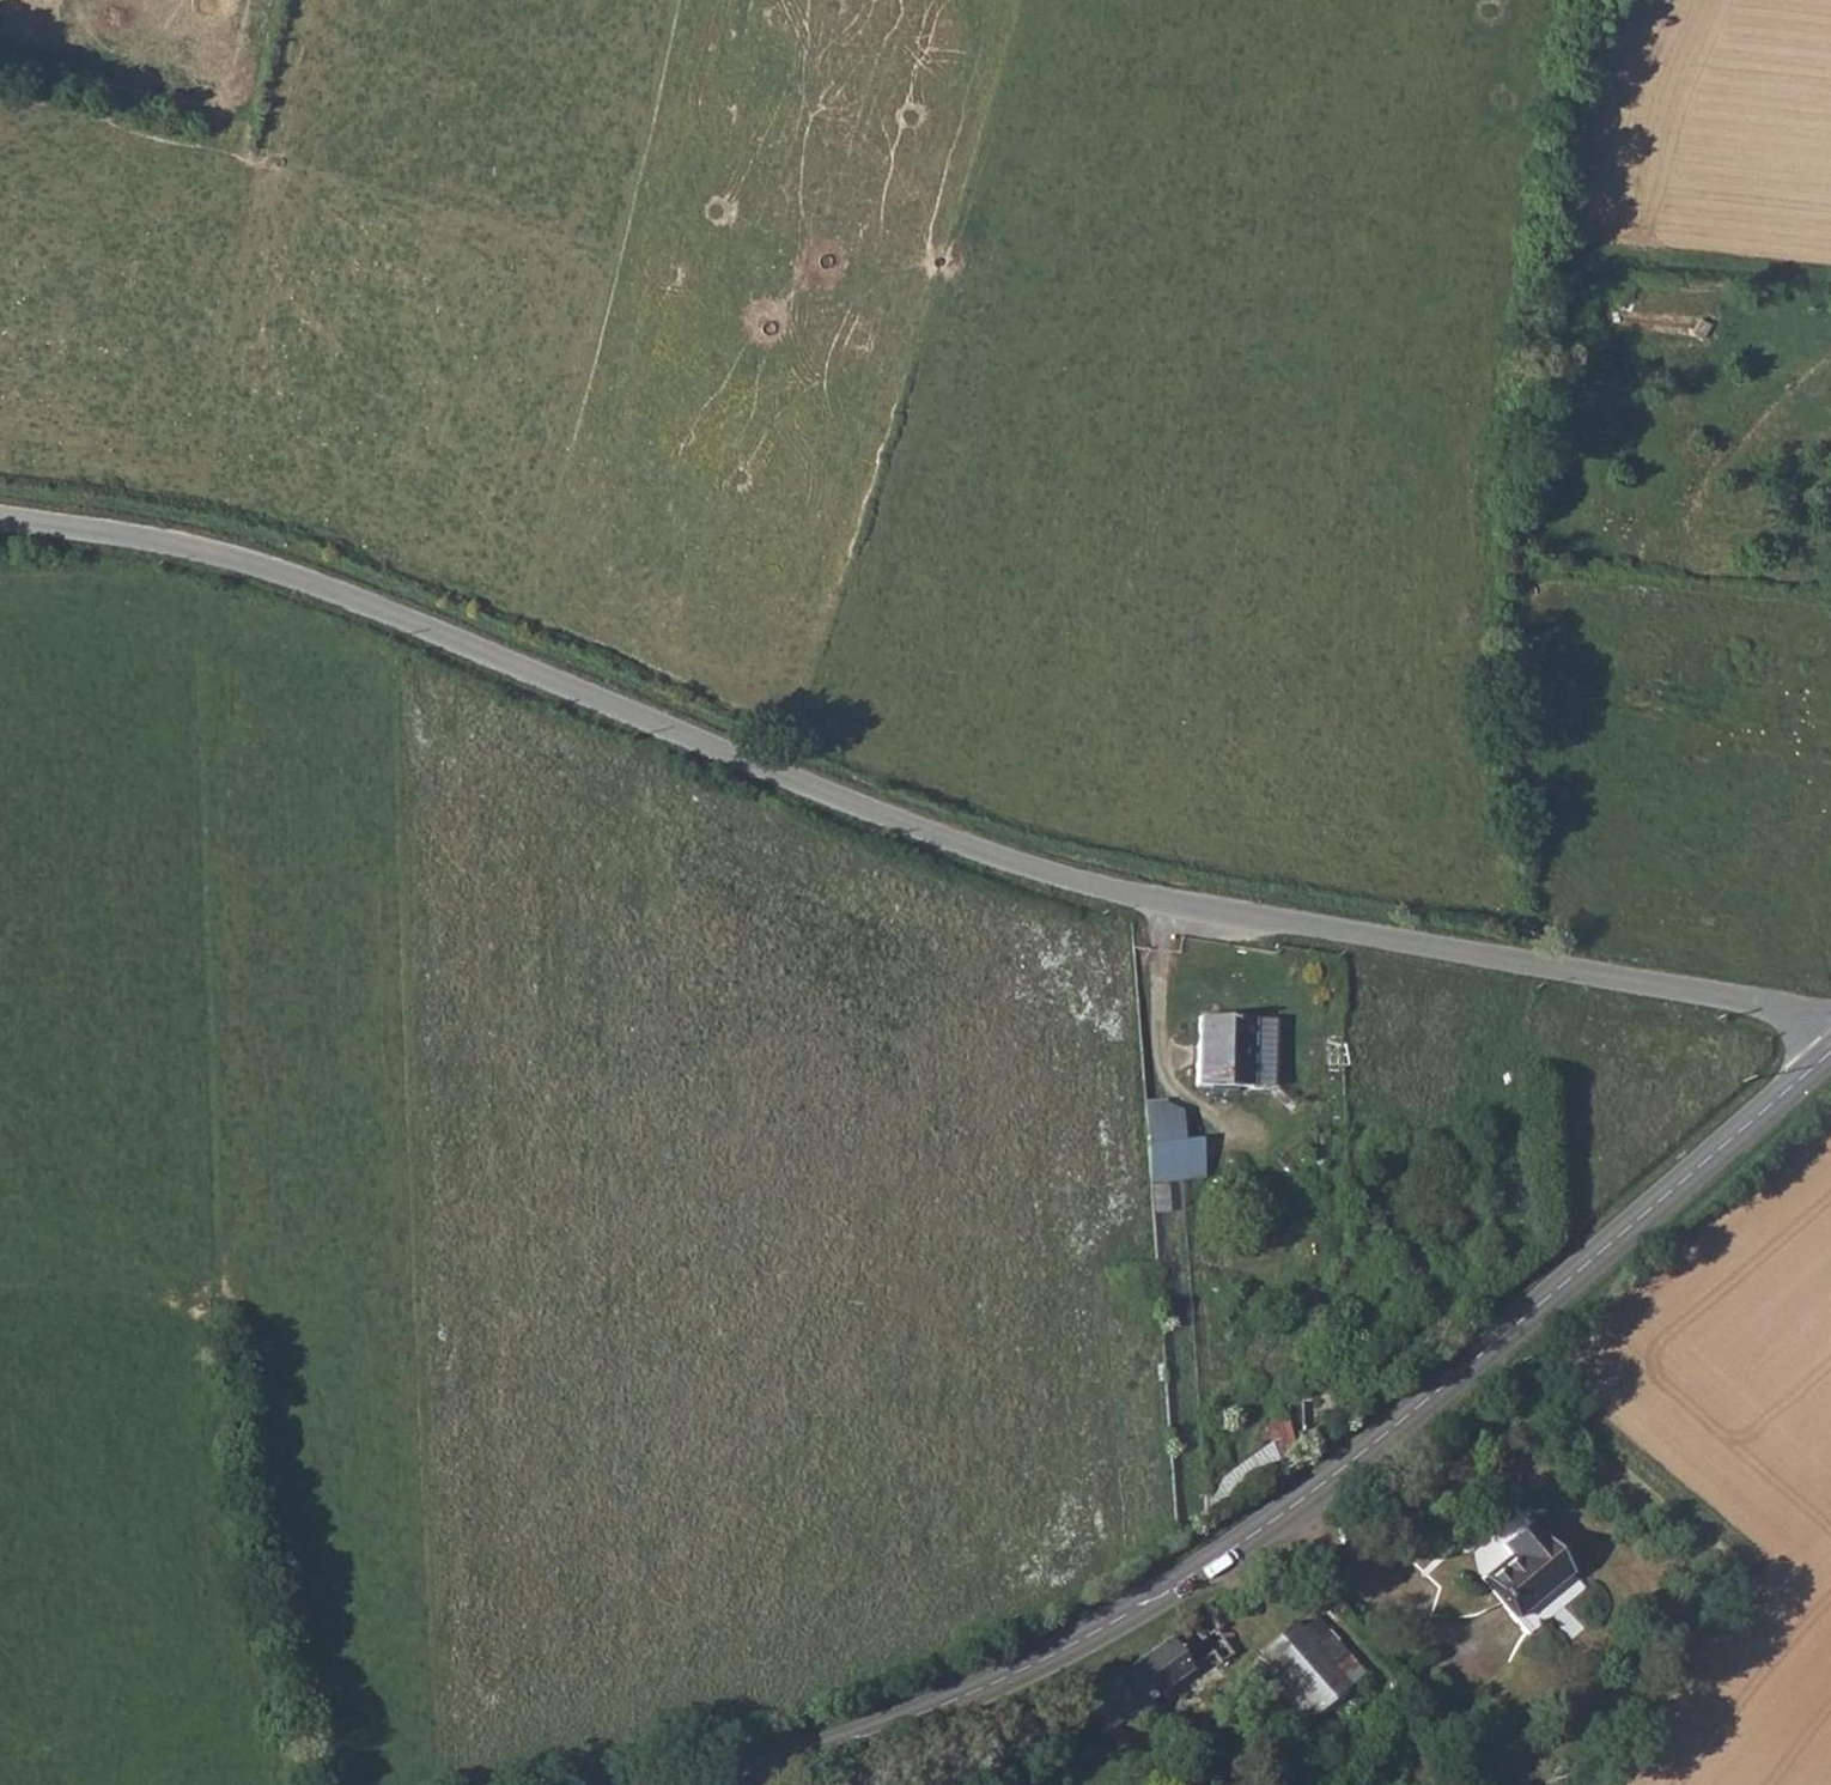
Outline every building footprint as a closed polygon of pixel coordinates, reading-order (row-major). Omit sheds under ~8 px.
[(1207,1086),(1286,1087),(1287,1023),(1209,1023),(1207,1086)] [(1184,1136),(1185,1101),(1149,1100),(1148,1179),(1205,1179),(1206,1137),(1184,1136)] [(1522,1630),(1574,1585),(1520,1518),(1493,1540),(1503,1553),(1476,1576),(1522,1630)] [(1216,1623),(1199,1604),(1109,1676),(1102,1667),(1072,1685),(1105,1727),(1205,1650),(1213,1659),(1225,1647),(1212,1628),(1216,1623)] [(1357,1669),(1306,1609),(1293,1621),(1288,1616),(1254,1646),(1265,1660),(1253,1672),(1292,1722),(1321,1699),(1330,1709),(1347,1696),(1339,1685),(1357,1669)]
